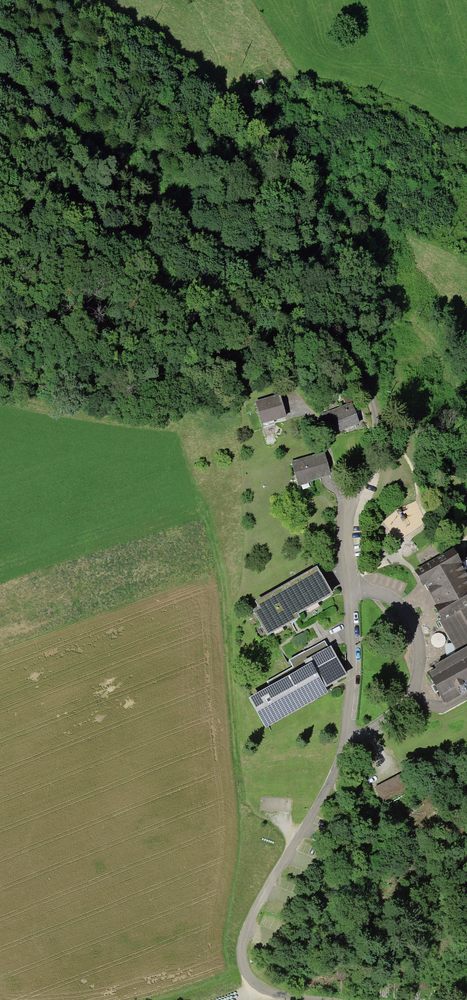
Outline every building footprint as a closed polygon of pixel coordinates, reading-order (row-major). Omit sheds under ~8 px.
[(280,394),(255,401),(262,423),(287,416),(280,394)] [(353,395),(344,399),(346,404),(352,402),(356,400),(353,395)] [(346,404),(322,414),(330,435),(360,423),(352,402),(346,404)] [(324,451),(292,461),(299,485),(331,475),(324,451)] [(458,553),(419,575),(423,586),(425,585),(439,610),(438,611),(442,619),(440,620),(457,652),(435,664),(437,667),(428,673),(434,684),(438,691),(445,703),(447,702),(466,691),(466,568),(458,553)] [(333,593),(317,565),(256,601),(259,606),(253,610),(268,635),(274,632),(282,627),(301,617),(299,613),(306,609),(317,602),(333,593)] [(320,606),(317,602),(306,609),(309,613),(320,606)] [(348,674),(331,645),(328,647),(324,640),(289,660),(293,666),(267,681),(269,685),(248,697),(266,727),(328,692),(325,687),(348,674)] [(409,788),(401,773),(375,787),(383,802),(409,788)]
